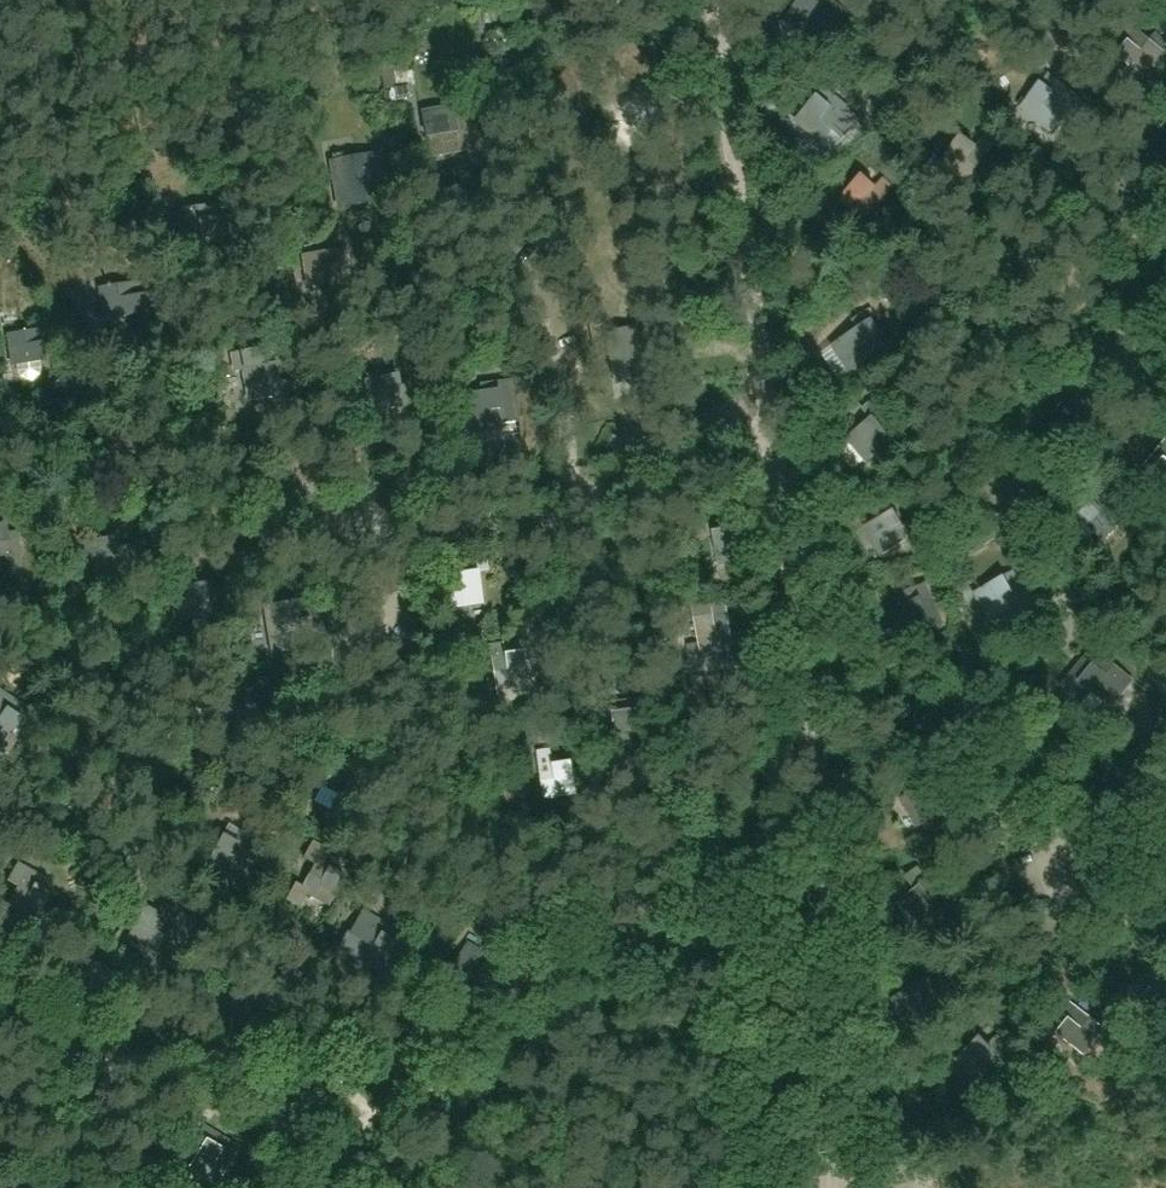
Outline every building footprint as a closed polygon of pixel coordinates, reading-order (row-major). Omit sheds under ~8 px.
[(792,26),(817,45),(837,20),(812,0),(799,0),(790,11),(798,18),(792,26)] [(1161,50),(1165,43),(1165,40),(1155,31),(1148,40),(1129,25),(1108,50),(1142,77),(1162,51),(1161,50)] [(1076,112),(1084,102),(1050,74),(1021,109),(1053,133),(1072,109),(1076,112)] [(424,79),(405,81),(407,104),(426,101),(424,79)] [(795,120),(820,141),(832,152),(855,126),(842,115),(848,109),(823,88),(795,120)] [(427,137),(431,158),(479,149),(473,114),(453,117),(451,107),(421,112),(426,137),(427,137)] [(966,127),(940,161),(966,181),(992,147),(966,127)] [(371,151),(329,158),(338,207),(380,200),(371,151)] [(877,185),(863,173),(840,199),(864,221),(892,189),(881,179),(877,185)] [(186,241),(228,235),(234,234),(231,214),(225,215),(223,202),(181,209),(186,241)] [(345,248),(303,255),(308,287),(350,280),(345,248)] [(141,281),(99,287),(104,320),(146,313),(141,281)] [(885,349),(878,338),(880,337),(869,321),(865,323),(860,315),(852,321),(857,329),(832,345),(850,373),(885,349)] [(41,367),(40,362),(54,360),(49,327),(7,334),(12,366),(16,365),(17,371),(21,376),(27,379),(34,378),(38,374),(41,367)] [(645,368),(636,328),(604,334),(613,375),(645,368)] [(284,361),(243,369),(248,401),(290,393),(284,361)] [(412,404),(407,372),(365,380),(370,412),(412,404)] [(483,425),(520,420),(515,380),(480,384),(481,392),(464,395),(470,440),(485,438),(483,425)] [(901,436),(883,414),(888,410),(876,396),(861,408),(870,419),(848,438),(868,463),(901,436)] [(1145,467),(1165,485),(1165,442),(1145,467)] [(1081,519),(1102,538),(1124,515),(1093,486),(1080,500),(1078,499),(1063,516),(1074,527),(1081,519)] [(918,534),(911,521),(904,526),(895,509),(865,526),(881,555),(918,534)] [(713,532),(718,563),(750,558),(743,516),(742,516),(730,518),(731,529),(714,532),(713,532)] [(20,554),(15,522),(0,524),(0,557),(4,556),(6,568),(21,566),(20,554)] [(85,541),(89,573),(131,568),(127,535),(85,541)] [(334,557),(343,552),(339,544),(330,550),(334,557)] [(482,603),(476,561),(443,565),(450,608),(482,603)] [(991,621),(1017,607),(1025,621),(1042,611),(1023,577),(1017,580),(1013,572),(975,593),(991,621)] [(213,582),(171,590),(177,622),(218,614),(213,582)] [(890,611),(902,641),(942,624),(929,594),(890,611)] [(272,652),(304,647),(301,633),(311,631),(309,617),(299,619),(296,600),(264,606),(272,652)] [(694,613),(701,652),(701,655),(733,650),(726,608),(694,613)] [(495,688),(527,683),(522,650),(504,653),(502,644),(489,646),(495,688)] [(1131,681),(1126,677),(1093,650),(1063,687),(1079,700),(1089,688),(1111,706),(1131,681)] [(21,719),(14,714),(20,705),(0,692),(0,743),(4,745),(21,719)] [(611,703),(618,745),(650,741),(643,698),(611,703)] [(537,751),(544,799),(577,794),(572,762),(553,765),(551,749),(537,751)] [(937,776),(929,781),(900,799),(917,826),(954,804),(937,776)] [(227,826),(206,863),(235,879),(255,842),(227,826)] [(329,905),(344,878),(327,869),(333,860),(322,854),(325,848),(314,842),(304,860),(315,866),(304,888),(297,884),(287,900),(300,907),(308,893),(329,905)] [(6,906),(35,922),(50,895),(42,890),(47,881),(16,864),(7,880),(17,886),(6,906)] [(913,933),(947,907),(927,881),(893,907),(913,933)] [(150,898),(129,935),(157,951),(178,913),(150,898)] [(340,948),(380,971),(401,934),(363,912),(356,925),(367,931),(362,941),(348,933),(340,948)] [(495,986),(505,991),(518,969),(480,947),(458,987),(486,1003),(495,986)] [(88,1007),(102,983),(112,989),(119,976),(80,954),(60,991),(88,1007)] [(928,977),(891,1000),(908,1027),(945,1005),(928,977)] [(1070,1002),(1061,1013),(1070,1020),(1058,1034),(1083,1054),(1103,1029),(1070,1002)] [(987,1030),(956,1059),(979,1083),(1009,1053),(987,1030)] [(204,1142),(189,1167),(216,1184),(239,1148),(200,1124),(193,1135),(204,1142)] [(22,1172),(12,1187),(47,1187),(22,1172)]
